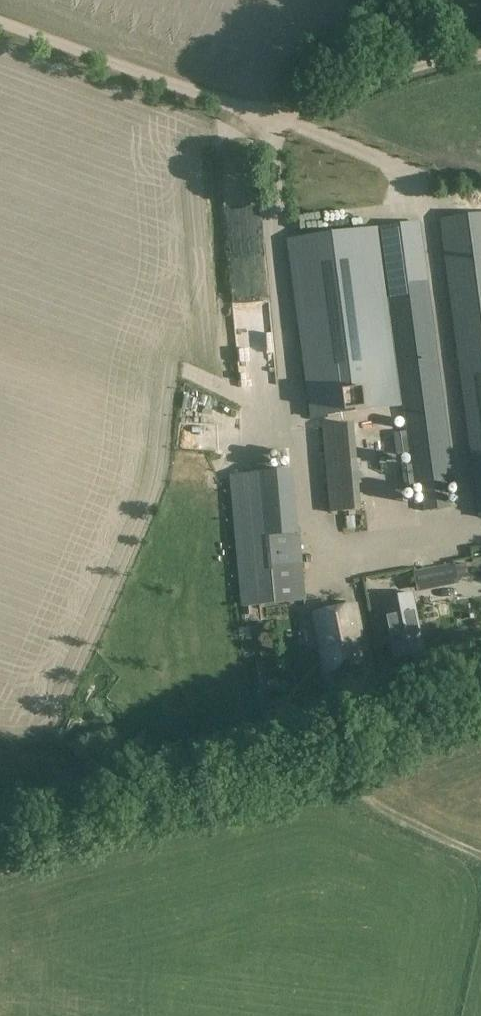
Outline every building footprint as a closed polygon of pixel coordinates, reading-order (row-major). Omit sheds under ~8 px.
[(440,218),(478,516),(480,516),(480,213),(440,218)] [(310,418),(403,405),(388,286),(380,225),(287,237),(310,418)] [(425,281),(388,286),(403,405),(412,484),(419,483),(423,511),(447,508),(444,480),(451,479),(425,281)] [(360,511),(352,425),(323,428),(331,514),(360,511)] [(293,470),(230,476),(241,608),(306,602),(300,534),(299,534),(293,470)] [(455,564),(414,572),(418,592),(458,584),(455,564)] [(413,594),(382,600),(394,659),(425,653),(413,594)] [(356,606),(313,614),(325,673),(368,664),(356,606)]
